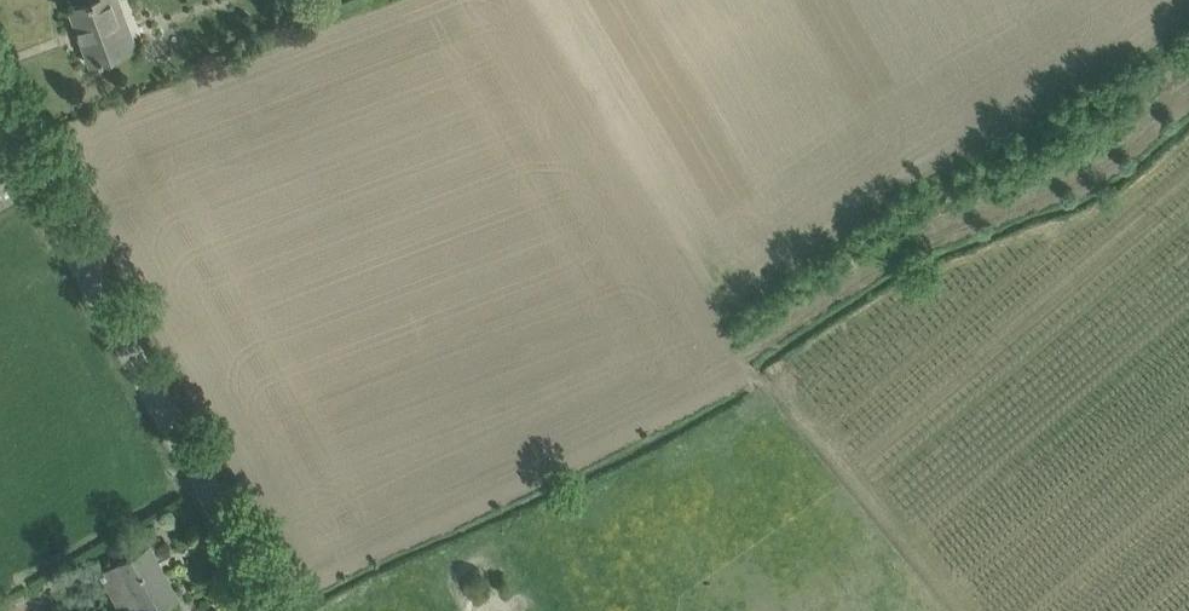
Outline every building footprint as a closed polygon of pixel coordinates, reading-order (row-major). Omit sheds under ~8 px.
[(101,61),(135,48),(118,0),(87,0),(88,1),(69,8),(90,65),(101,61)] [(109,596),(117,610),(152,610),(177,597),(148,546),(97,575),(109,596)]
